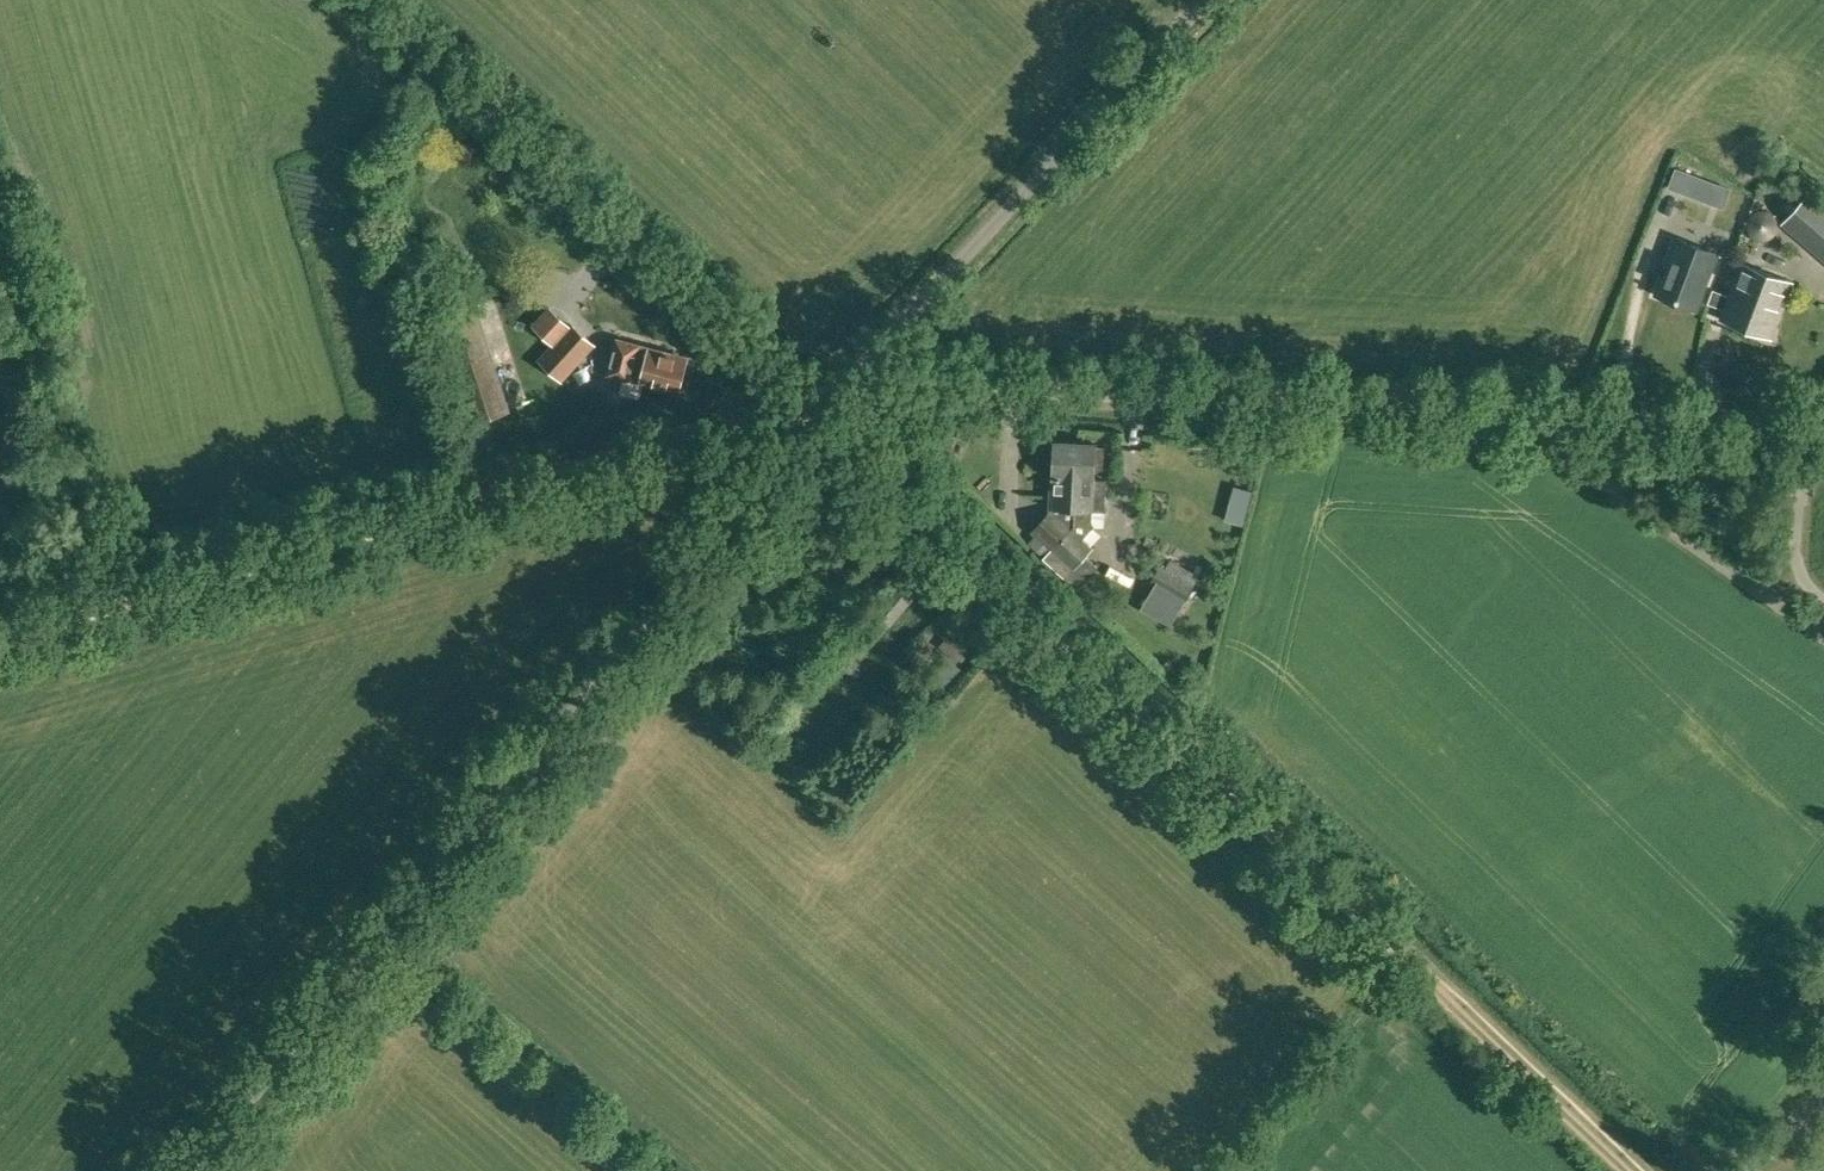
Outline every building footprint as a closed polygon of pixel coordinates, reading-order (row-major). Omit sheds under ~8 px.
[(1686,193),(1693,175),(1675,169),(1668,187),(1686,193)] [(1716,184),(1709,202),(1722,207),(1729,189),(1716,184)] [(1807,192),(1781,222),(1823,259),(1823,207),(1807,192)] [(1695,309),(1717,253),(1676,238),(1655,294),(1695,309)] [(1719,291),(1714,305),(1723,308),(1719,318),(1770,338),(1792,282),(1740,262),(1728,294),(1719,291)] [(466,426),(511,410),(474,298),(429,314),(466,426)] [(572,325),(551,304),(532,324),(554,344),(572,325)] [(571,368),(593,344),(573,325),(572,325),(554,344),(550,348),(571,368)] [(678,390),(686,358),(650,349),(650,347),(617,338),(608,373),(659,386),(659,385),(678,390)] [(1094,547),(1083,538),(1095,526),(1091,519),(1092,509),(1108,510),(1109,479),(1093,478),(1094,466),(1102,467),(1103,445),(1095,444),(1096,442),(1054,440),(1050,509),(1030,530),(1034,534),(1027,542),(1065,574),(1064,575),(1077,588),(1097,566),(1086,555),(1094,547)] [(1200,575),(1169,559),(1164,568),(1159,565),(1149,582),(1153,584),(1145,598),(1176,617),(1200,575)] [(957,661),(965,653),(946,637),(938,646),(957,661)]
